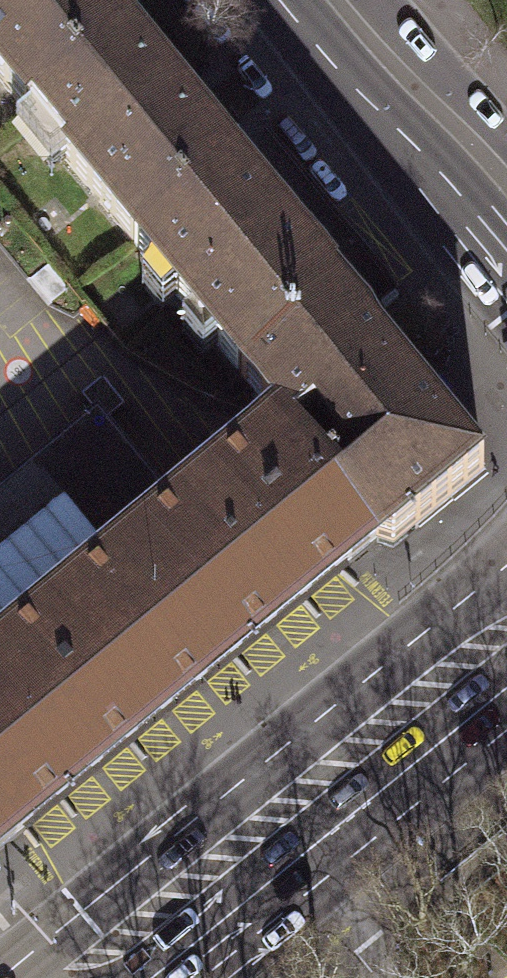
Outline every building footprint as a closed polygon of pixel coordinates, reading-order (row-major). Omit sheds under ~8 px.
[(122,39),(90,0),(0,0),(0,81),(28,116),(122,39)] [(28,116),(135,245),(228,169),(175,104),(122,39),(28,116)] [(299,255),(228,169),(135,245),(241,375),(335,299),(299,255)] [(278,424),(376,543),(393,548),(484,474),(406,381),(338,297),(335,299),(241,375),(240,377),(278,424)] [(103,381),(80,400),(93,415),(98,410),(109,423),(126,409),(103,381)] [(14,501),(46,475),(83,445),(104,427),(109,423),(98,410),(93,415),(0,490),(0,512),(14,501)] [(168,494),(109,423),(104,427),(172,511),(190,497),(224,469),(246,450),(234,439),(168,494)] [(27,829),(45,814),(79,786),(113,758),(149,729),(183,701),(218,673),(254,642),(289,614),(322,587),(376,543),(278,424),(246,450),(224,469),(190,497),(172,511),(104,427),(83,445),(46,475),(14,501),(0,512),(0,796),(27,829)] [(27,829),(0,796),(0,850),(27,829)]
